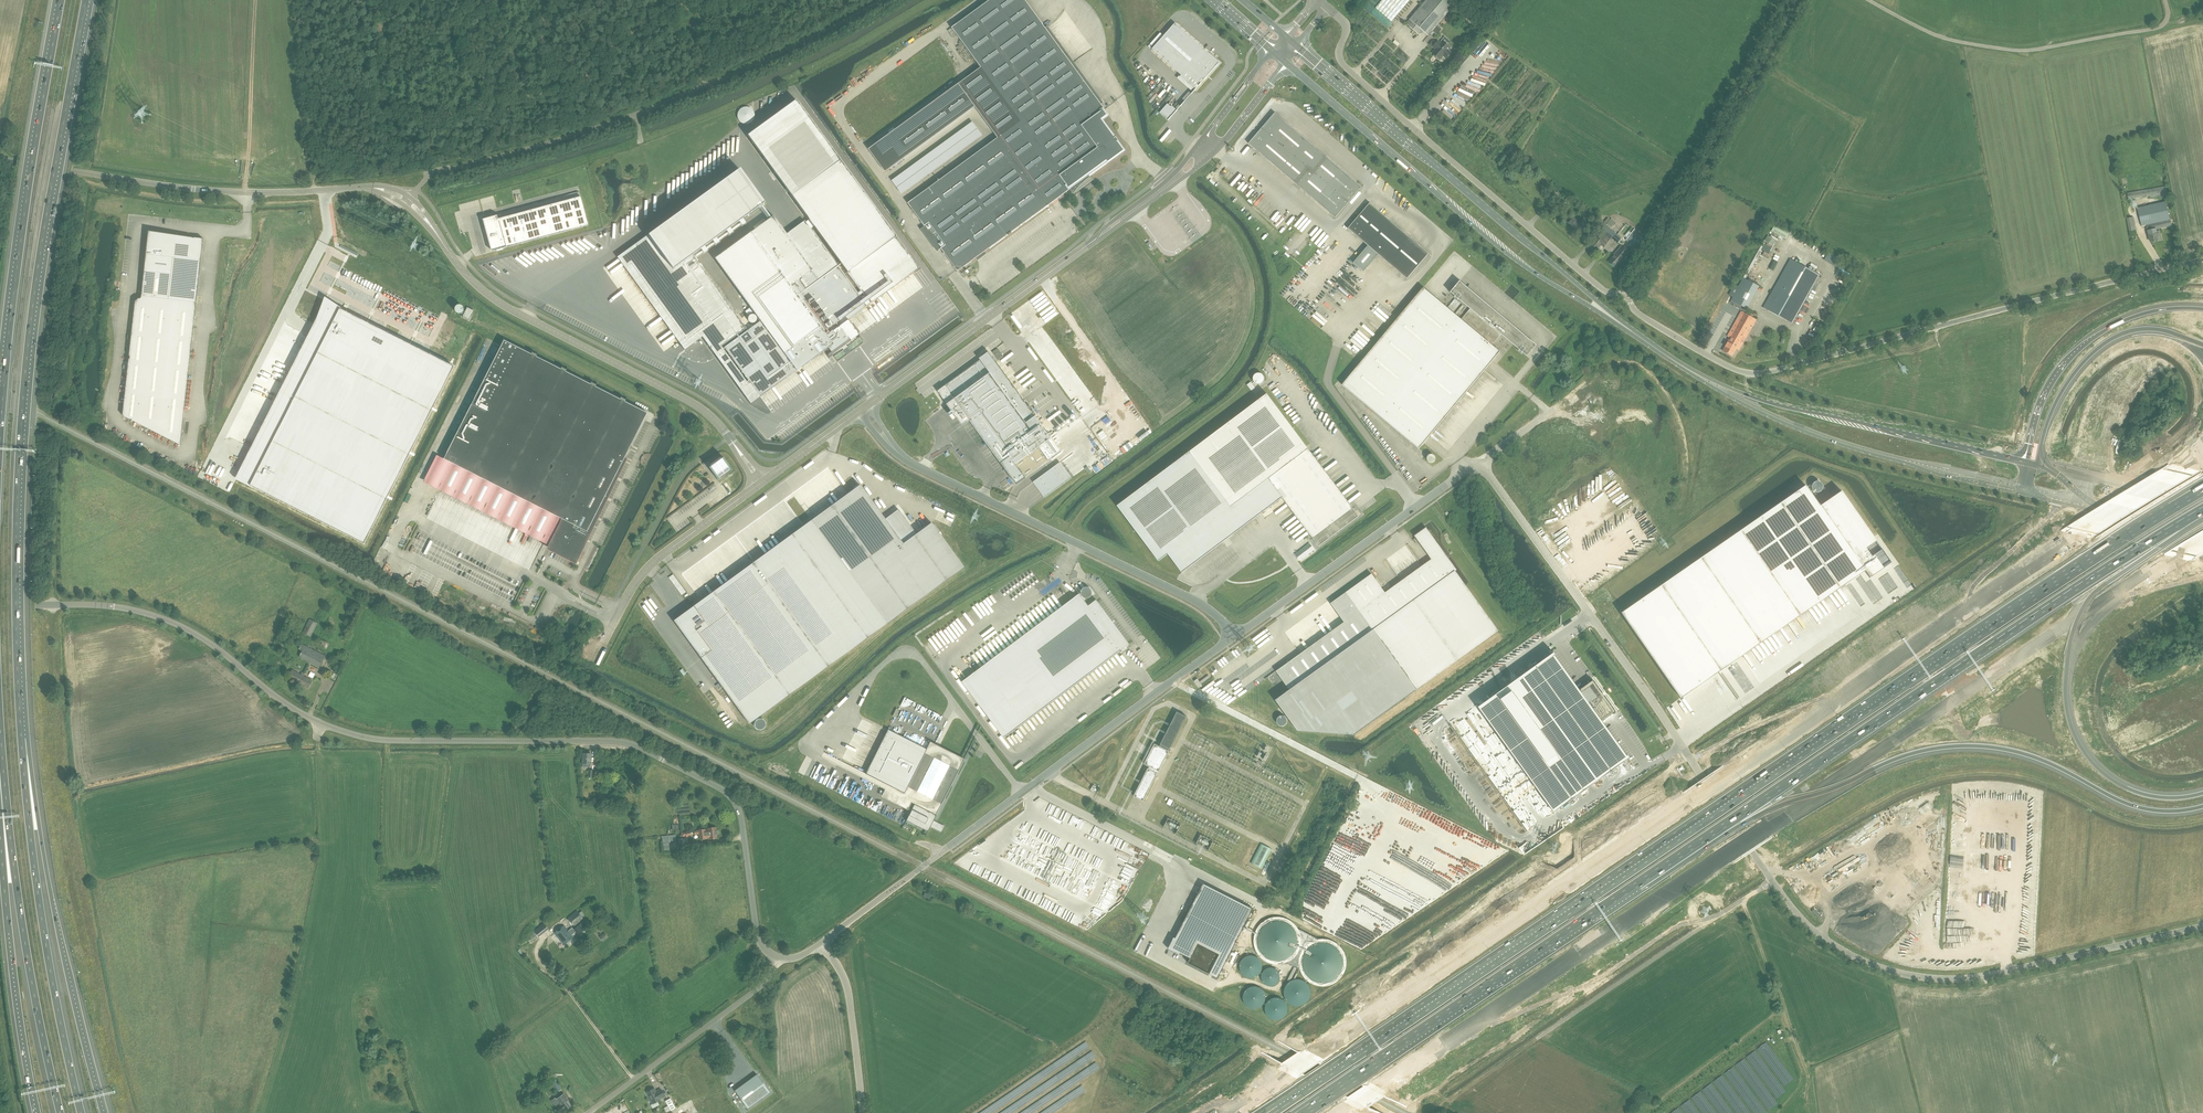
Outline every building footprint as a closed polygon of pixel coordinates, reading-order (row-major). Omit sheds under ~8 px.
[(1115,157),(1120,154),(1121,154),(1122,154),(1122,153),(1122,152),(1124,150),(1101,119),(1108,114),(1109,116),(1025,0),(990,0),(952,28),(955,32),(1017,117),(1020,121),(908,203),(925,226),(930,223),(946,245),(941,248),(958,271),(1115,157)] [(1375,7),(1392,21),(1410,0),(1382,0),(1375,7)] [(1406,23),(1419,35),(1423,31),(1428,35),(1454,6),(1447,0),(1426,0),(1410,19),(1409,19),(1406,23)] [(1182,76),(1180,77),(1193,89),(1203,78),(1205,79),(1219,63),(1175,23),(1152,49),(1182,76)] [(1436,48),(1432,53),(1434,54),(1434,56),(1437,59),(1438,58),(1440,60),(1443,56),(1446,58),(1451,52),(1448,50),(1450,48),(1442,41),(1440,43),(1438,41),(1433,47),(1434,46),(1436,48)] [(773,216),(758,227),(751,232),(715,258),(760,321),(753,326),(753,327),(724,347),(749,381),(747,382),(721,347),(747,328),(693,255),(764,203),(739,169),(618,258),(685,350),(703,337),(751,403),(796,370),(797,371),(823,352),(828,348),(831,352),(841,345),(842,346),(844,344),(844,343),(850,339),(840,326),(842,324),(864,308),(867,306),(870,304),(912,273),(919,268),(840,160),(796,100),(748,135),(792,196),(867,299),(863,301),(830,256),(811,230),(811,229),(793,242),(789,237),(787,234),(773,216)] [(1249,144),(1285,174),(1315,200),(1335,218),(1362,187),(1341,170),(1311,144),(1275,113),(1249,144)] [(2128,200),(2150,196),(2150,198),(2168,195),(2166,186),(2127,193),(2128,200)] [(1554,190),(1550,195),(1555,199),(1559,195),(1554,190)] [(580,197),(579,191),(498,213),(484,217),(493,251),(497,251),(497,252),(503,250),(503,249),(588,226),(587,221),(580,197)] [(2156,229),(2171,226),(2166,202),(2138,208),(2142,226),(2146,225),(2149,235),(2151,242),(2162,239),(2160,232),(2157,232),(2156,229)] [(1367,245),(1389,220),(1370,203),(1348,228),(1367,245)] [(2134,217),(2132,217),(2127,218),(2129,231),(2136,230),(2134,217)] [(1576,221),(1573,218),(1569,223),(1575,228),(1579,223),(1580,222),(1577,219),(1576,221)] [(1387,262),(1409,237),(1389,220),(1367,245),(1387,262)] [(1603,223),(1600,227),(1603,230),(1590,246),(1595,250),(1601,244),(1604,247),(1611,238),(1617,243),(1621,238),(1610,228),(1605,224),(1603,223)] [(1775,223),(1771,230),(1786,239),(1790,231),(1775,223)] [(1634,228),(1626,240),(1636,249),(1645,237),(1634,228)] [(193,238),(149,231),(142,297),(141,297),(142,298),(140,299),(139,298),(136,301),(130,356),(130,359),(129,359),(123,416),(131,420),(131,419),(132,420),(181,445),(203,239),(194,238),(193,238)] [(1409,237),(1387,262),(1407,279),(1429,254),(1409,237)] [(1621,261),(1629,252),(1621,245),(1613,255),(1613,256),(1608,262),(1615,267),(1621,260),(1621,261)] [(1790,259),(1763,308),(1792,324),(1819,275),(1790,259)] [(1743,278),(1731,300),(1746,308),(1758,286),(1743,278)] [(1458,299),(1470,309),(1461,319),(1423,287),(1342,385),(1419,449),(1500,351),(1492,345),(1501,334),(1519,349),(1518,351),(1521,353),(1522,352),(1527,356),(1536,345),(1459,281),(1450,292),(1455,296),(1454,297),(1457,300),(1458,299)] [(317,318),(235,478),(252,487),(253,486),(363,543),(453,366),(343,310),(343,309),(333,302),(332,304),(326,301),(321,312),(319,312),(317,318)] [(465,311),(463,310),(464,310),(464,309),(463,309),(463,308),(463,307),(462,306),(461,306),(461,305),(460,305),(459,305),(458,305),(457,305),(457,306),(456,306),(456,307),(455,307),(455,308),(455,309),(455,310),(455,311),(455,312),(456,312),(456,313),(457,313),(458,313),(458,314),(459,314),(460,314),(461,313),(463,314),(462,317),(469,320),(474,310),(467,307),(465,311)] [(1730,337),(1723,351),(1732,356),(1736,348),(1739,350),(1756,320),(1741,311),(1727,336),(1730,337)] [(504,340),(431,483),(574,556),(647,413),(625,402),(626,399),(627,399),(627,398),(627,397),(626,397),(626,396),(625,395),(624,395),(623,395),(622,395),(622,396),(621,396),(621,397),(620,399),(595,387),(597,384),(597,383),(597,382),(597,381),(596,381),(596,380),(595,380),(594,380),(593,380),(592,380),(592,381),(591,382),(590,384),(566,372),(567,369),(568,368),(568,367),(567,367),(567,366),(566,365),(565,365),(564,365),(563,365),(562,366),(562,367),(561,369),(536,357),(538,354),(538,353),(538,352),(537,351),(536,350),(535,350),(534,350),(533,350),(533,351),(532,351),(532,352),(531,354),(504,340)] [(988,354),(980,360),(945,386),(1016,484),(1052,458),(1042,445),(1051,438),(989,352),(987,353),(988,354)] [(1251,382),(1247,385),(1251,391),(1255,388),(1251,382)] [(1267,394),(1190,452),(1116,508),(1157,562),(1166,555),(1181,574),(1263,512),(1266,516),(1285,501),(1317,545),(1357,515),(1267,394)] [(1430,462),(1432,462),(1433,462),(1434,461),(1435,460),(1436,458),(1436,457),(1435,456),(1434,454),(1433,454),(1432,453),(1430,453),(1429,454),(1428,455),(1427,456),(1427,458),(1427,459),(1428,461),(1429,462),(1430,462)] [(723,458),(710,468),(717,479),(718,480),(720,479),(719,478),(730,470),(731,471),(732,470),(731,468),(731,469),(723,458)] [(1033,482),(1045,498),(1072,478),(1060,462),(1033,482)] [(720,683),(721,685),(721,686),(749,724),(887,623),(963,567),(931,523),(903,544),(860,485),(811,520),(810,521),(807,523),(805,525),(805,524),(696,604),(693,606),(673,620),(679,627),(720,683)] [(1752,521),(1621,612),(1680,698),(1865,570),(1870,577),(1891,562),(1876,540),(1874,537),(1841,490),(1820,505),(1810,491),(1757,528),(1752,521)] [(1416,538),(1431,559),(1385,593),(1375,579),(1372,574),(1346,592),(1330,603),(1344,622),(1276,671),(1289,690),(1275,700),(1297,731),(1353,735),(1416,690),(1498,631),(1464,584),(1455,571),(1457,570),(1426,527),(1424,528),(1414,536),(1416,538)] [(1096,603),(1097,601),(1096,600),(1088,606),(1080,594),(976,671),(1018,727),(1121,650),(1129,644),(1128,642),(1127,644),(1096,603)] [(311,637),(318,623),(310,619),(303,633),(311,637)] [(295,629),(290,638),(296,641),(305,622),(302,621),(297,630),(295,629)] [(283,639),(280,645),(286,648),(289,643),(283,639)] [(329,643),(325,641),(324,642),(321,640),(319,644),(322,646),(322,647),(326,649),(329,643)] [(299,656),(309,662),(319,667),(325,656),(315,650),(302,644),(299,649),(302,651),(299,656)] [(1628,757),(1602,721),(1615,711),(1593,680),(1579,690),(1552,653),(1478,706),(1554,811),(1628,757)] [(294,680),(299,683),(308,688),(312,680),(303,676),(304,674),(302,673),(301,675),(292,670),(288,677),(295,680),(294,680)] [(1209,675),(1200,682),(1198,679),(1195,681),(1200,687),(1202,685),(1201,684),(1210,677),(1209,675)] [(1163,763),(1164,763),(1165,760),(1164,760),(1169,751),(1170,749),(1187,716),(1186,716),(1185,718),(1176,714),(1178,712),(1177,712),(1160,744),(1161,744),(1160,746),(1155,744),(1145,764),(1149,767),(1149,768),(1148,768),(1134,796),(1135,795),(1144,800),(1143,801),(1158,773),(1157,773),(1158,771),(1163,763)] [(764,730),(765,729),(766,727),(766,725),(766,723),(765,721),(763,720),(761,719),(759,719),(757,719),(756,721),(754,722),(754,724),(754,726),(755,728),(756,730),(758,731),(760,731),(762,731),(764,730)] [(879,787),(914,804),(906,820),(928,831),(930,826),(941,832),(944,826),(933,820),(964,759),(930,741),(926,749),(888,729),(888,730),(866,773),(865,773),(882,782),(879,787)] [(582,766),(590,767),(590,763),(591,763),(591,754),(583,753),(582,766)] [(699,830),(699,831),(695,831),(695,834),(699,834),(700,839),(706,839),(706,838),(709,838),(709,839),(718,838),(716,827),(708,828),(708,830),(705,830),(705,829),(699,830)] [(679,839),(678,839),(679,844),(686,843),(685,838),(689,837),(689,836),(692,835),(691,831),(681,832),(681,836),(679,837),(679,839)] [(675,834),(673,835),(662,836),(663,842),(662,842),(662,843),(662,844),(663,852),(670,851),(668,841),(676,841),(675,834)] [(1262,869),(1272,849),(1261,843),(1251,863),(1262,869)] [(1174,937),(1168,949),(1180,955),(1181,953),(1190,958),(1188,963),(1217,978),(1253,909),(1203,883),(1176,938),(1174,937)] [(577,910),(567,918),(574,926),(580,922),(581,923),(585,920),(584,918),(582,916),(584,914),(582,911),(579,913),(577,910)] [(1300,945),(1301,940),(1300,936),(1299,931),(1297,927),(1294,923),(1290,920),(1286,918),(1282,917),(1277,916),(1272,917),(1268,918),(1263,920),(1260,923),(1257,927),(1255,931),(1253,936),(1253,940),(1253,945),(1255,950),(1257,954),(1260,957),(1263,960),(1268,963),(1272,964),(1277,964),(1282,964),(1286,963),(1290,960),(1294,957),(1297,954),(1299,950),(1300,945)] [(577,935),(585,929),(581,924),(578,927),(577,926),(573,930),(577,935)] [(554,933),(564,945),(574,937),(564,925),(554,933)] [(538,937),(534,931),(526,936),(531,942),(538,937)] [(609,937),(608,936),(606,933),(605,932),(599,937),(603,941),(609,937)] [(1347,967),(1347,963),(1347,958),(1346,954),(1343,949),(1340,946),(1337,943),(1333,940),(1328,939),(1323,939),(1319,939),(1314,940),(1310,943),(1306,946),(1303,949),(1301,954),(1300,958),(1299,963),(1300,967),(1301,972),(1303,976),(1306,980),(1310,983),(1314,985),(1319,986),(1323,987),(1328,986),(1333,985),(1337,983),(1340,980),(1343,976),(1346,972),(1347,967)] [(1262,970),(1262,967),(1262,964),(1260,961),(1258,958),(1255,956),(1252,955),(1249,955),(1246,956),(1243,958),(1241,961),(1240,963),(1239,967),(1240,970),(1241,973),(1243,975),(1246,977),(1249,978),(1252,978),(1255,977),(1258,975),(1260,973),(1262,970)] [(1283,981),(1284,978),(1283,975),(1282,972),(1280,969),(1277,968),(1274,967),(1271,967),(1268,968),(1265,969),(1263,972),(1262,975),(1261,978),(1262,981),(1263,984),(1265,987),(1268,988),(1271,989),(1274,989),(1277,988),(1280,987),(1282,984),(1283,981)] [(1308,996),(1309,993),(1308,990),(1307,987),(1305,984),(1302,982),(1299,982),(1296,982),(1293,982),(1290,984),(1288,987),(1286,990),(1286,993),(1286,996),(1288,999),(1290,1001),(1293,1003),(1296,1004),(1299,1004),(1302,1003),(1305,1001),(1307,999),(1308,996)] [(1243,994),(1242,998),(1243,1001),(1244,1004),(1246,1006),(1249,1008),(1252,1009),(1255,1009),(1258,1008),(1261,1006),(1263,1004),(1264,1001),(1265,998),(1264,994),(1263,992),(1261,989),(1258,987),(1255,986),(1252,986),(1249,987),(1246,989),(1244,992),(1243,994)] [(1265,1005),(1265,1009),(1265,1012),(1266,1015),(1269,1017),(1271,1019),(1274,1020),(1278,1020),(1281,1019),(1283,1017),(1286,1015),(1287,1012),(1287,1009),(1287,1006),(1286,1003),(1283,1000),(1281,998),(1278,997),(1274,997),(1271,998),(1269,1000),(1266,1003),(1265,1005)] [(747,1108),(770,1092),(757,1074),(734,1090),(747,1108)] [(552,1076),(548,1078),(550,1082),(556,1093),(562,1089),(556,1079),(555,1080),(552,1076)] [(531,1086),(532,1088),(519,1096),(522,1100),(534,1092),(542,1087),(538,1081),(533,1084),(534,1085),(531,1086)] [(662,1099),(666,1097),(662,1088),(657,1091),(655,1087),(647,1092),(653,1105),(662,1100),(662,1099)] [(559,1103),(561,1105),(561,1106),(562,1106),(569,1101),(568,1100),(569,1100),(564,1093),(557,1099),(556,1098),(551,1101),(555,1106),(559,1103)] [(557,1112),(559,1112),(564,1109),(565,1110),(572,1105),(569,1101),(562,1106),(561,1106),(561,1105),(555,1110),(557,1112)]
